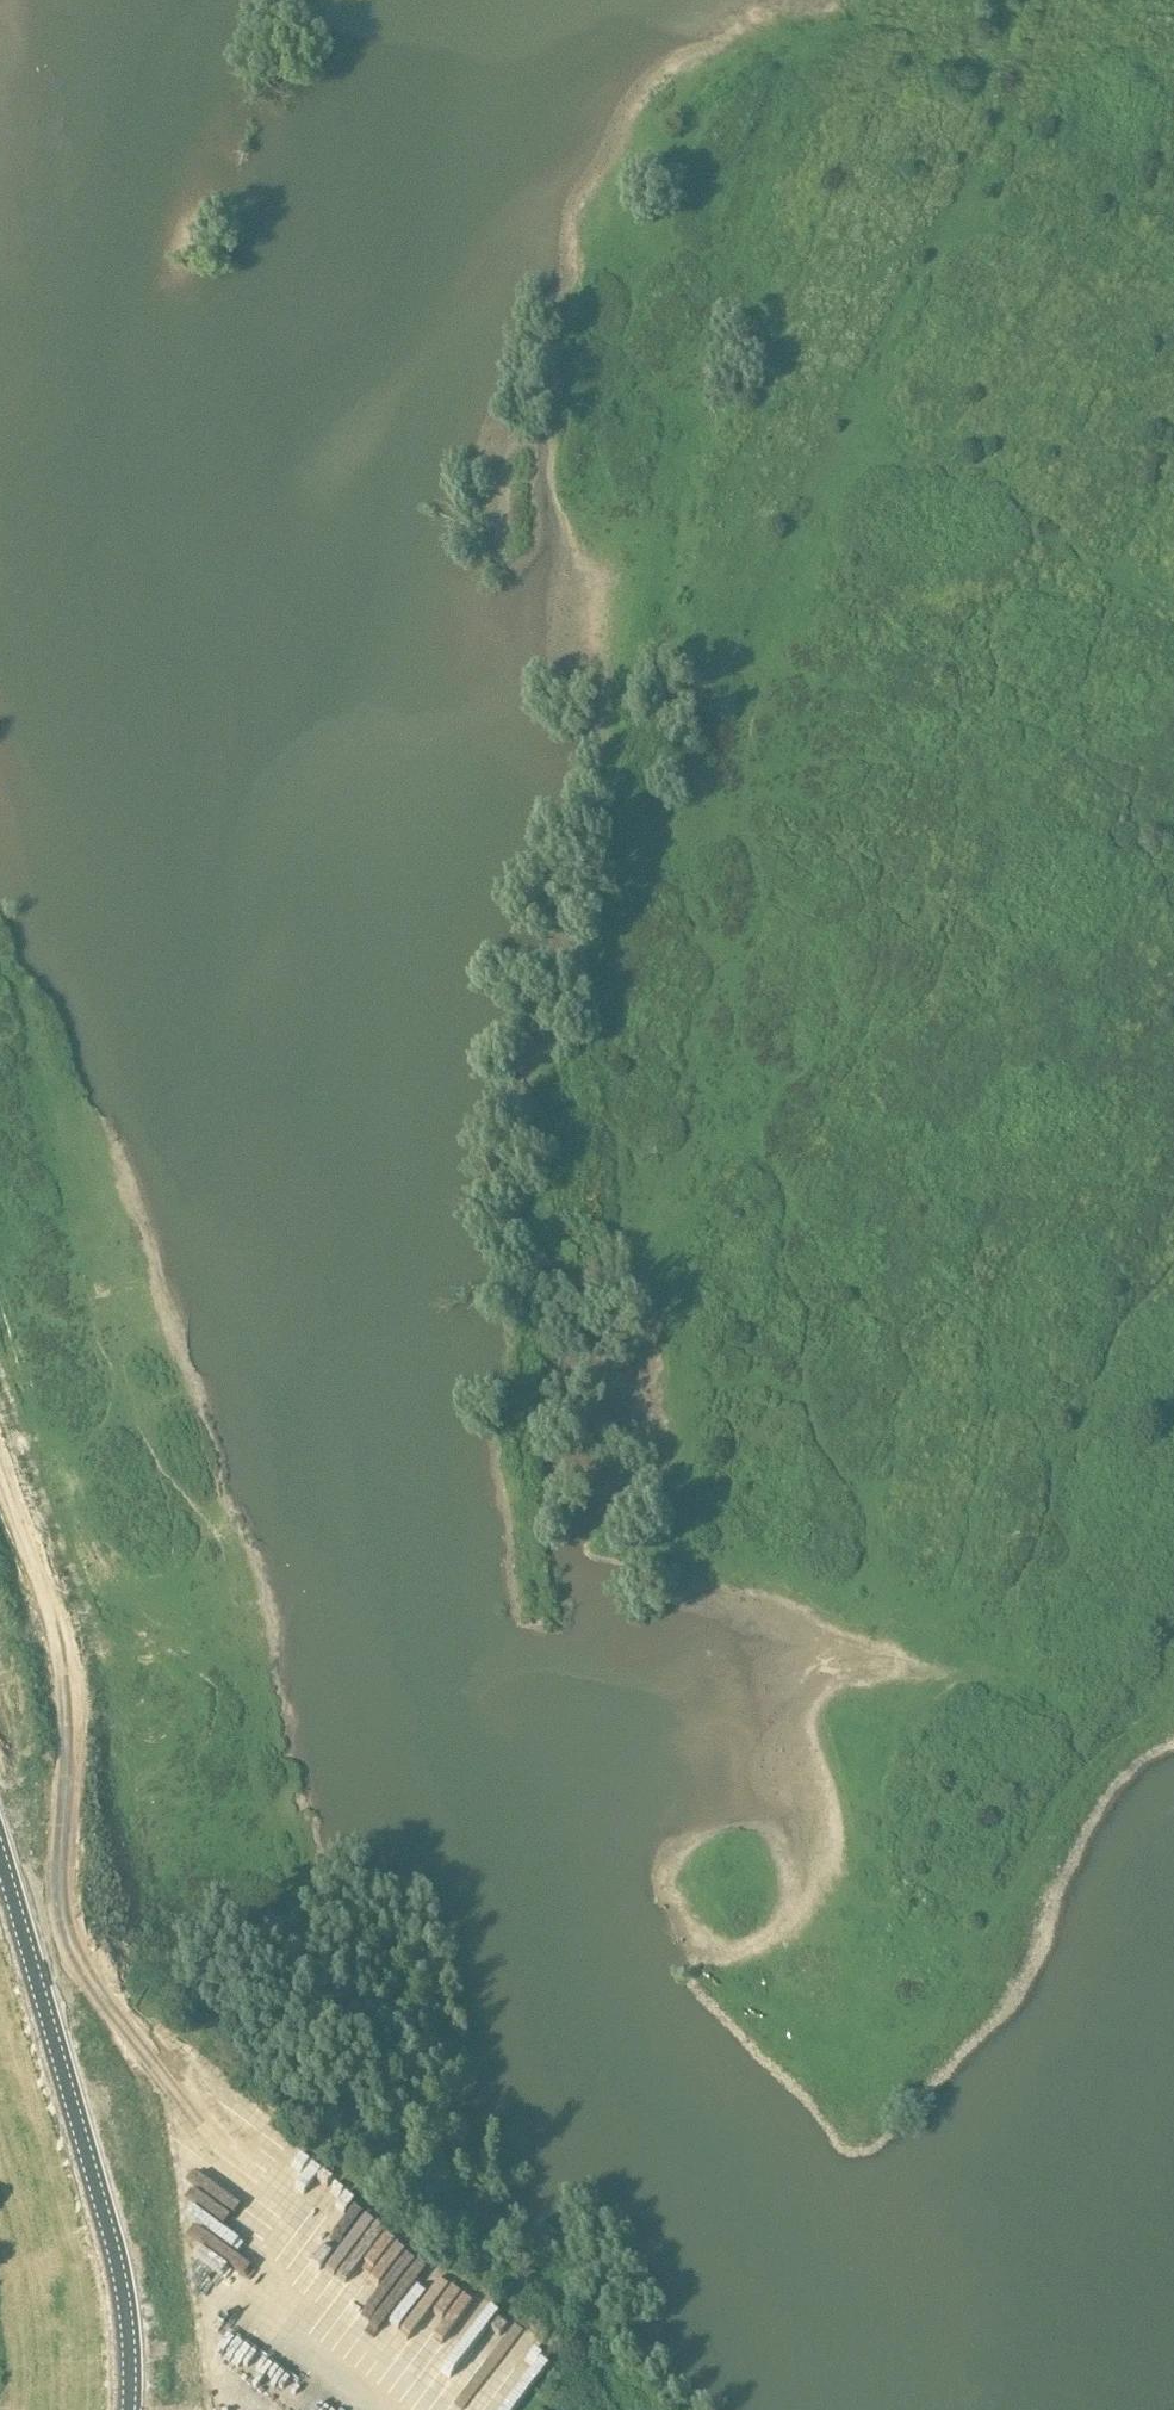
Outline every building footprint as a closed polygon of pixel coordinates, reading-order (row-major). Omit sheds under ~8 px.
[(149,2028),(143,2037),(167,2052),(173,2043),(149,2028)] [(356,2303),(391,2228),(374,2220),(338,2295),(356,2303)] [(543,2360),(497,2308),(472,2330),(465,2295),(455,2297),(451,2276),(420,2256),(407,2276),(396,2264),(400,2282),(387,2284),(396,2294),(389,2305),(398,2315),(383,2340),(397,2357),(416,2353),(419,2366),(439,2362),(445,2353),(458,2351),(459,2359),(469,2344),(483,2341),(481,2332),(489,2331),(443,2403),(454,2409),(468,2409),(480,2391),(489,2397),(515,2374),(522,2364),(543,2360)]
